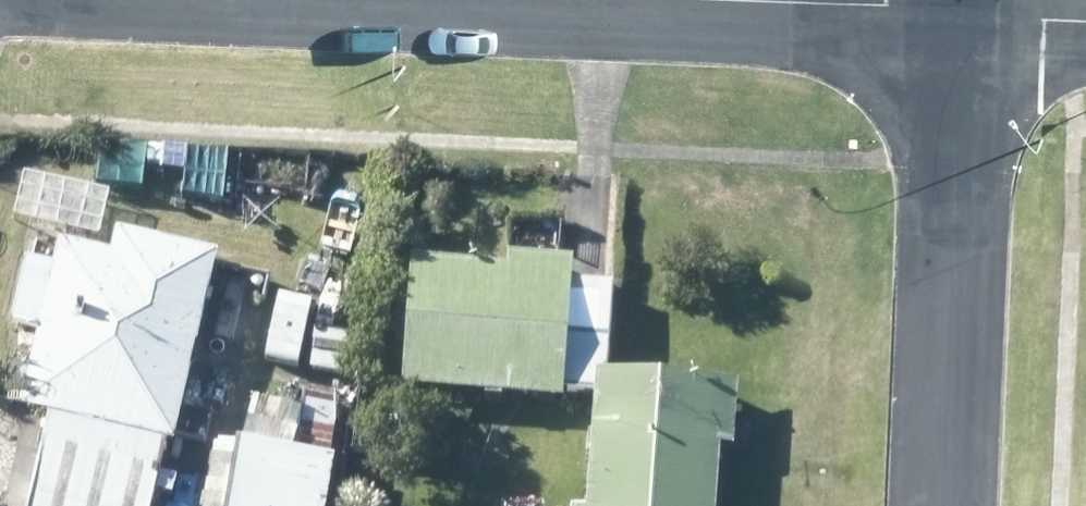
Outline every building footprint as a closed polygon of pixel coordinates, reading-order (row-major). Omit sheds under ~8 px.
[(243,186),(266,188),(268,165),(245,165),(243,186)] [(211,266),(212,258),(112,235),(107,257),(55,247),(50,269),(23,264),(9,323),(37,330),(21,402),(19,412),(46,419),(26,505),(147,505),(161,442),(170,444),(178,410),(213,417),(219,393),(184,386),(211,266)] [(567,259),(505,255),(503,266),(407,261),(399,392),(556,401),(558,388),(592,390),(585,505),(710,505),(714,446),(727,448),(730,385),(602,376),(607,286),(603,286),(565,284),(567,259)] [(344,294),(321,294),(319,326),(342,328),(344,294)] [(311,334),(309,371),(340,371),(342,334),(311,334)] [(241,444),(233,442),(233,448),(225,505),(321,505),(328,455),(241,444)]
